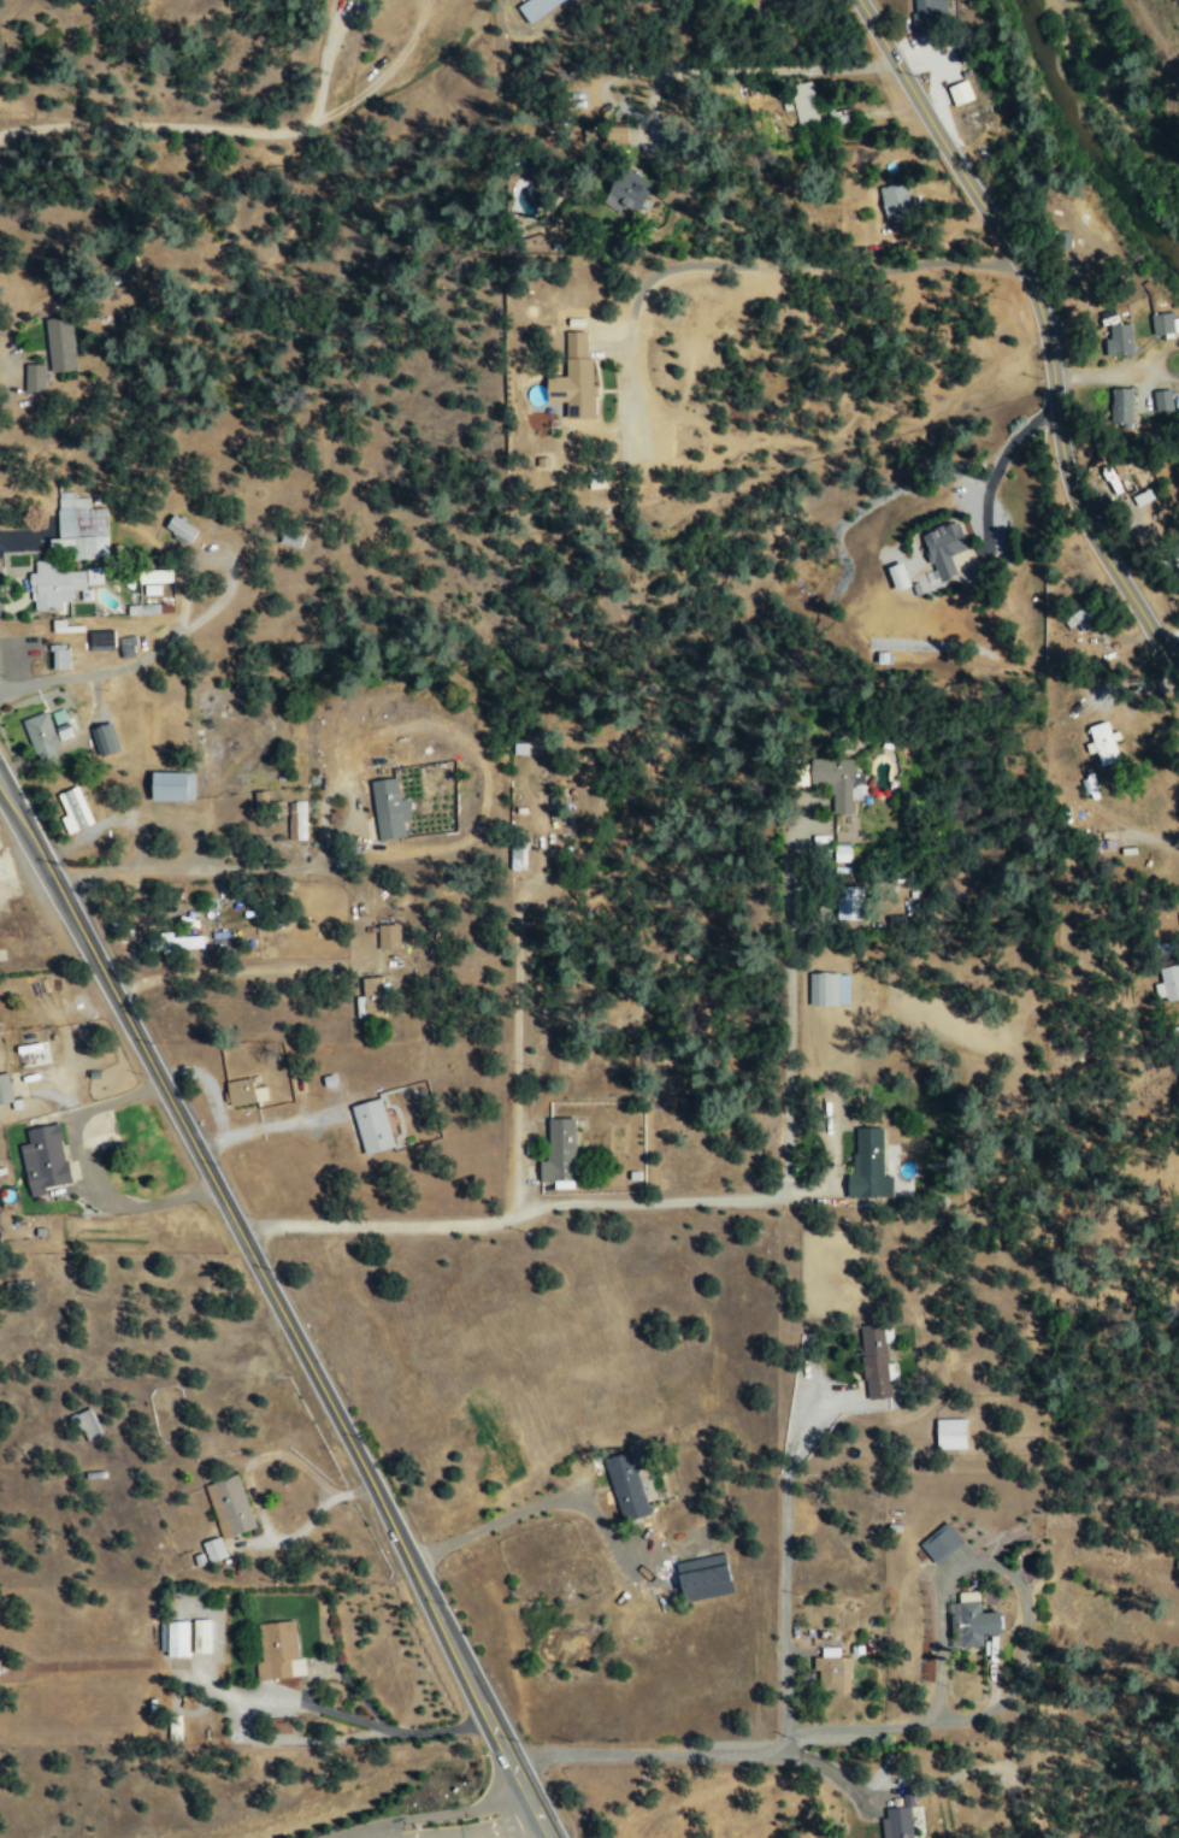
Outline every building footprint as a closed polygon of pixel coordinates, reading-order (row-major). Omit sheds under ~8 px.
[(946,0),(913,0),(915,32),(947,31),(946,0)] [(954,106),(974,98),(966,80),(947,87),(954,106)] [(819,120),(809,81),(788,86),(798,125),(819,120)] [(629,143),(629,128),(609,128),(608,143),(629,143)] [(623,206),(638,214),(654,184),(622,168),(603,204),(620,212),(623,206)] [(915,214),(908,182),(878,188),(885,220),(915,214)] [(1150,317),(1153,336),(1178,332),(1178,313),(1150,317)] [(51,374),(78,371),(71,317),(44,320),(51,374)] [(1108,325),(1109,356),(1132,355),(1131,324),(1108,325)] [(586,332),(565,332),(566,419),(596,418),(596,384),(593,384),(592,358),(586,358),(586,332)] [(26,392),(45,391),(44,364),(25,365),(26,392)] [(1133,388),(1111,388),(1110,422),(1123,422),(1122,429),(1132,429),(1133,388)] [(1155,413),(1173,411),(1170,389),(1152,391),(1155,413)] [(1133,496),(1137,506),(1154,499),(1150,489),(1133,496)] [(107,508),(90,508),(90,497),(73,497),(72,491),(57,492),(58,547),(74,546),(75,559),(108,558),(107,508)] [(199,530),(173,514),(165,528),(190,543),(199,530)] [(921,534),(938,580),(957,573),(950,555),(968,549),(958,521),(921,534)] [(304,533),(283,530),(280,544),(301,548),(304,533)] [(103,569),(61,569),(61,561),(35,561),(35,573),(29,573),(29,592),(34,592),(34,609),(59,609),(59,602),(72,602),(72,591),(81,591),(81,601),(93,601),(93,586),(103,586),(103,569)] [(896,591),(911,586),(903,562),(888,567),(896,591)] [(171,570),(138,571),(139,584),(172,583),(171,570)] [(160,584),(144,585),(144,595),(160,594),(160,584)] [(127,605),(128,615),(159,614),(159,604),(127,605)] [(1069,628),(1076,623),(1082,632),(1097,622),(1085,605),(1063,620),(1069,628)] [(52,633),(82,633),(82,625),(66,626),(66,620),(52,620),(52,633)] [(136,657),(134,636),(120,638),(122,658),(136,657)] [(68,644),(51,645),(52,670),(69,669),(68,644)] [(48,710),(22,719),(38,763),(57,756),(53,745),(73,737),(63,708),(49,712),(48,710)] [(1119,729),(1111,732),(1107,720),(1087,726),(1099,766),(1119,759),(1114,741),(1122,738),(1119,729)] [(120,749),(112,721),(91,727),(100,756),(120,749)] [(527,742),(512,742),(512,755),(527,755),(527,742)] [(812,783),(834,783),(834,812),(855,812),(855,798),(865,798),(865,771),(855,771),(855,757),(811,757),(812,783)] [(187,771),(152,771),(151,800),(187,800),(187,771)] [(371,780),(378,839),(405,836),(403,820),(410,819),(408,798),(399,799),(397,777),(371,780)] [(66,832),(92,824),(80,785),(58,791),(65,815),(61,816),(66,832)] [(289,840),(306,840),(305,800),(294,800),(295,815),(289,815),(289,840)] [(836,919),(862,919),(863,886),(838,885),(836,919)] [(379,924),(379,949),(401,948),(400,923),(379,924)] [(163,950),(203,947),(203,934),(173,936),(172,931),(162,932),(163,950)] [(1157,968),(1160,982),(1153,984),(1157,1003),(1178,999),(1178,964),(1157,968)] [(809,1005),(849,1004),(849,972),(809,972),(809,1005)] [(390,977),(363,978),(363,995),(356,996),(357,1017),(384,1016),(384,996),(390,995),(390,977)] [(12,1100),(8,1073),(0,1075),(0,1103),(12,1100)] [(266,1086),(253,1087),(252,1078),(226,1080),(229,1104),(267,1100),(266,1086)] [(395,1146),(381,1097),(351,1105),(365,1154),(395,1146)] [(574,1117),(548,1118),(548,1161),(540,1161),(541,1181),(554,1181),(554,1186),(574,1185),(574,1117)] [(70,1182),(59,1122),(26,1128),(28,1142),(20,1143),(29,1197),(45,1194),(43,1187),(70,1182)] [(848,1197),(893,1197),(893,1176),(884,1176),(883,1124),(855,1125),(855,1173),(848,1173),(848,1197)] [(892,1396),(890,1380),(899,1380),(897,1362),(888,1363),(886,1342),(893,1341),(891,1322),(859,1326),(867,1399),(892,1396)] [(87,1441),(103,1434),(92,1407),(75,1414),(87,1441)] [(966,1449),(965,1418),(936,1419),(936,1449),(966,1449)] [(623,1522),(650,1513),(635,1466),(644,1463),(641,1453),(630,1456),(627,1445),(602,1453),(623,1522)] [(255,1528),(238,1474),(205,1484),(223,1538),(255,1528)] [(937,1564),(964,1541),(948,1521),(920,1544),(937,1564)] [(202,1542),(209,1562),(227,1556),(219,1536),(202,1542)] [(732,1594),(726,1554),(677,1561),(683,1600),(732,1594)] [(959,1592),(960,1616),(952,1616),(953,1635),(961,1634),(961,1648),(984,1647),(983,1634),(1002,1633),(1001,1611),(980,1612),(979,1591),(959,1592)] [(193,1652),(209,1653),(210,1619),(193,1619),(193,1652)] [(188,1621),(168,1620),(167,1656),(188,1656),(188,1621)] [(297,1658),(295,1621),(256,1623),(259,1678),(306,1676),(305,1657),(297,1658)] [(850,1657),(839,1657),(840,1647),(821,1647),(821,1657),(813,1657),(813,1671),(821,1671),(821,1691),(849,1691),(850,1657)] [(911,1793),(902,1794),(904,1807),(882,1808),(884,1837),(914,1837),(911,1793)]
